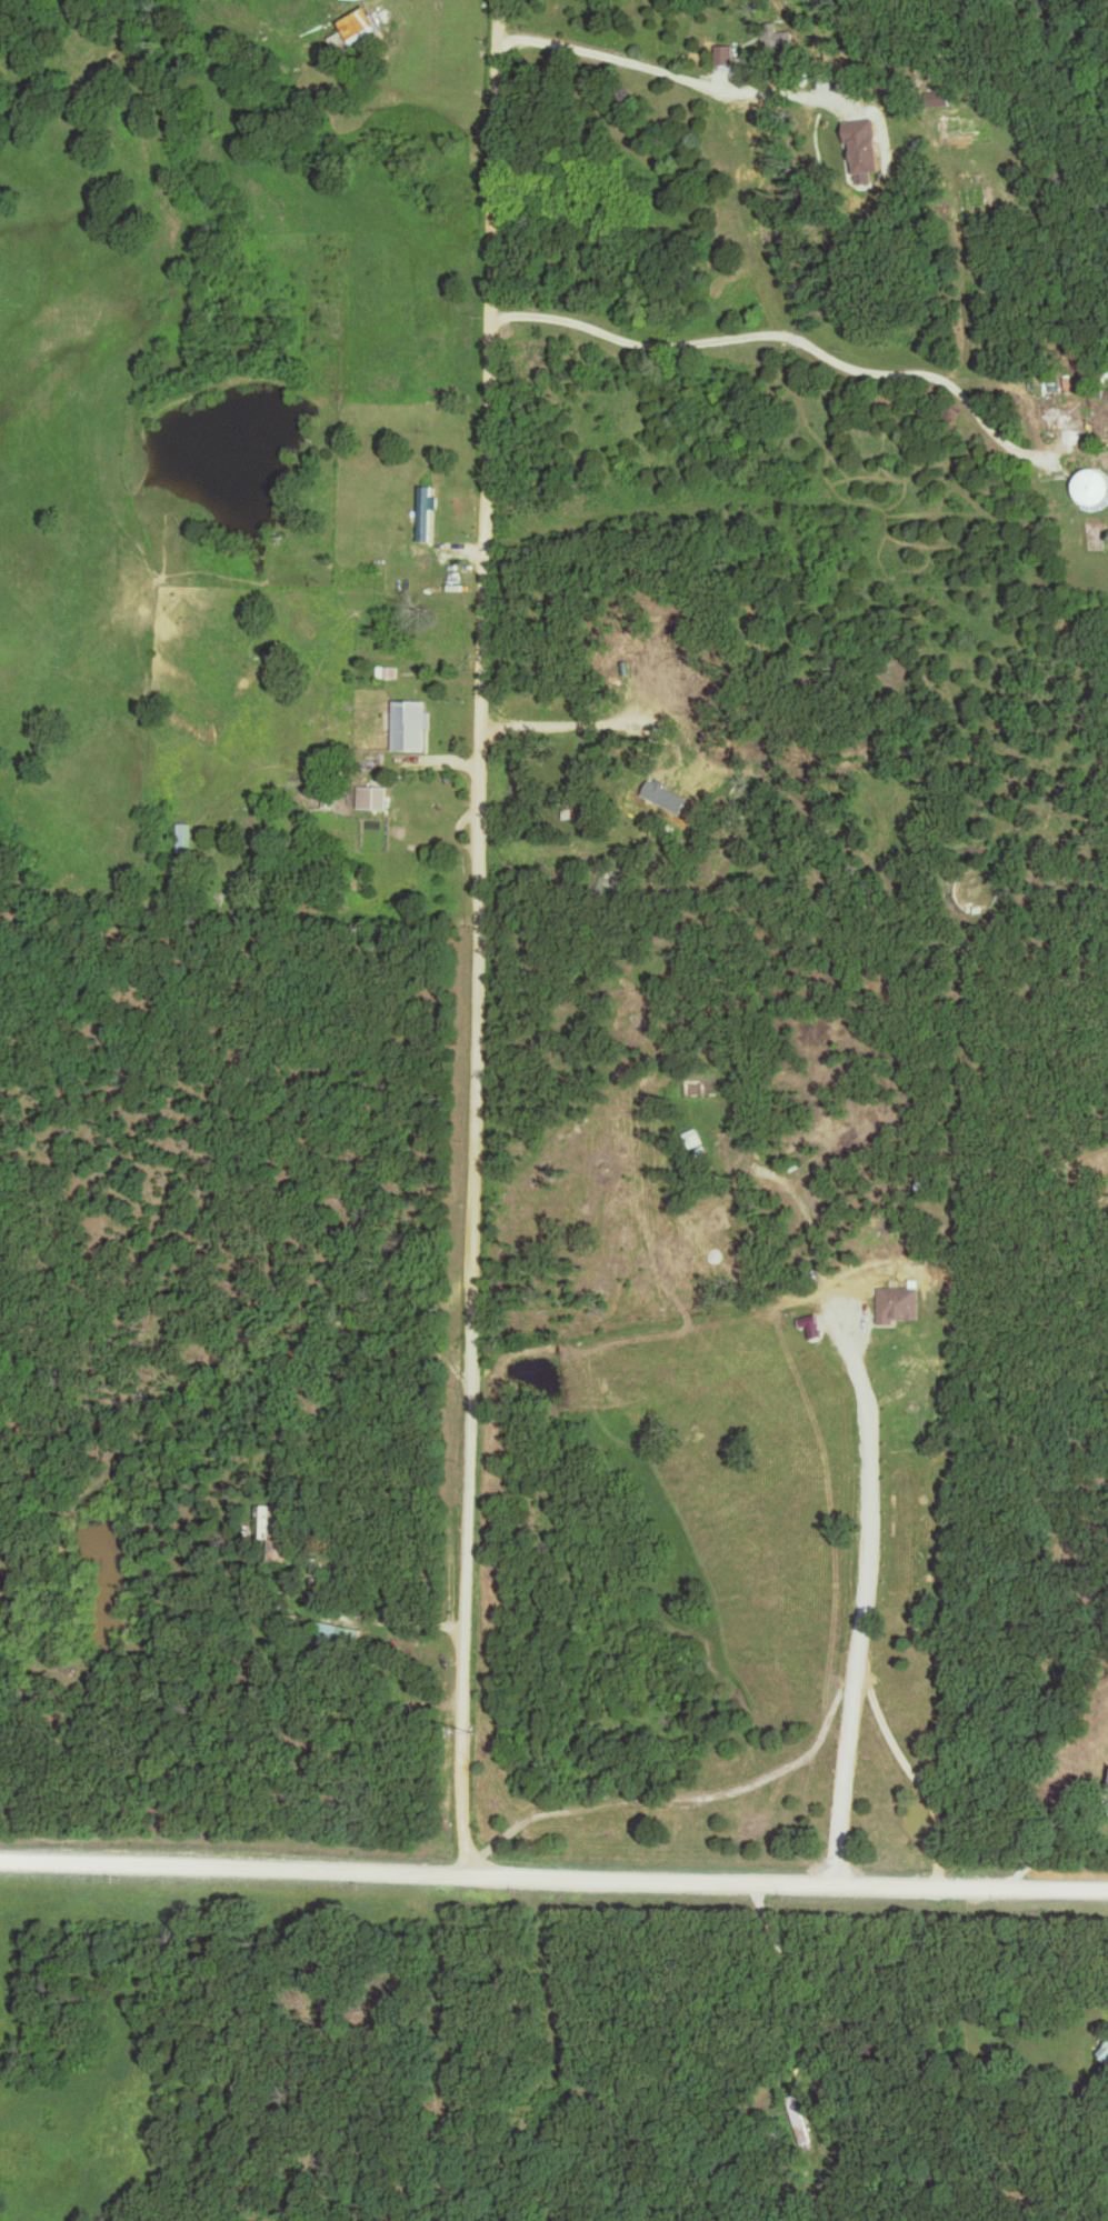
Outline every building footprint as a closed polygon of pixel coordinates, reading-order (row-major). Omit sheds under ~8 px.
[(1091,467),(1073,484),(1092,504),(1107,490),(1107,486),(1091,467)] [(439,542),(439,486),(419,486),(419,542),(439,542)] [(427,701),(393,701),(393,751),(427,751),(427,701)] [(678,794),(650,778),(641,794),(670,810),(678,794)] [(359,808),(387,808),(387,787),(359,787),(359,808)] [(192,823),(178,823),(178,850),(192,850),(192,823)] [(880,1321),(921,1321),(921,1288),(880,1288),(880,1321)] [(260,1505),(262,1562),(289,1561),(287,1504),(260,1505)] [(358,1652),(362,1629),(318,1621),(314,1644),(358,1652)]
